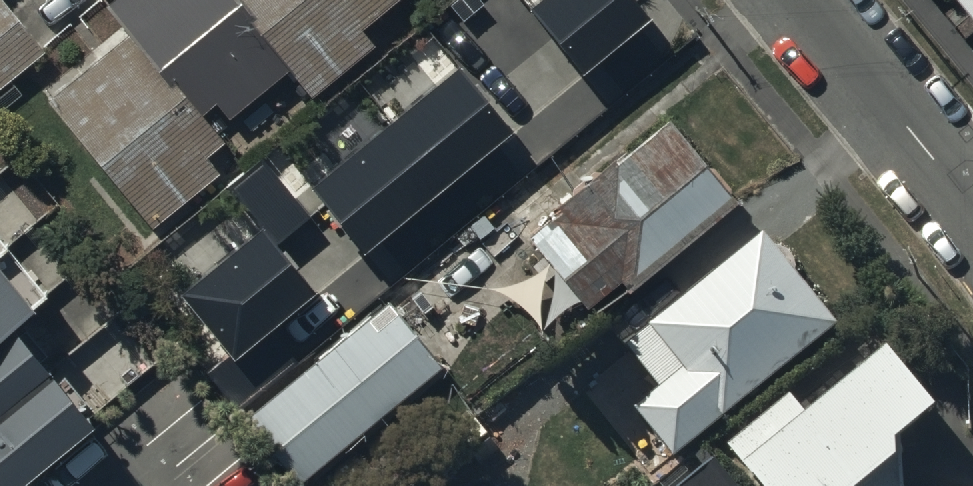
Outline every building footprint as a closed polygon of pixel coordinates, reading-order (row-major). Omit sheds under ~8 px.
[(46,51),(2,0),(0,0),(0,91),(46,51)] [(105,9),(130,39),(48,106),(151,232),(219,175),(207,160),(225,145),(204,119),(216,108),(229,124),(289,75),(310,101),(316,96),(325,108),(352,85),(342,74),(373,48),(362,35),(405,0),(116,0),(105,9)] [(573,52),(638,0),(531,0),(573,52)] [(972,16),(972,0),(960,0),(972,16)] [(449,46),(303,166),(359,233),(505,113),(449,46)] [(563,217),(532,243),(587,312),(622,284),(630,294),(733,207),(666,124),(558,211),(563,217)] [(255,208),(173,275),(226,339),(308,272),(255,208)] [(841,332),(767,242),(631,352),(664,393),(639,414),(679,464),(841,332)] [(96,421),(24,334),(45,318),(0,263),(0,485),(17,485),(96,421)] [(248,420),(300,485),(442,369),(389,305),(248,420)] [(730,453),(756,485),(885,485),(909,467),(901,457),(942,424),(893,362),(812,427),(793,403),(730,453)] [(725,463),(696,485),(743,485),(725,463)]
